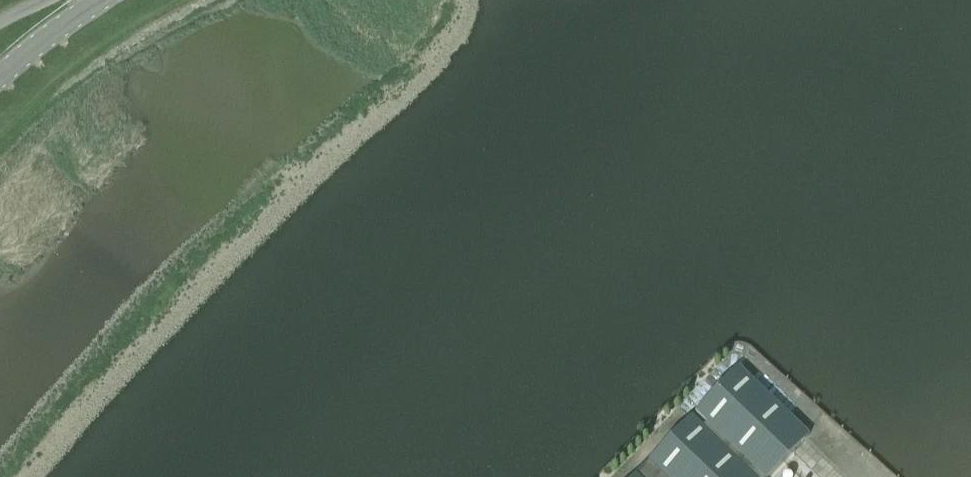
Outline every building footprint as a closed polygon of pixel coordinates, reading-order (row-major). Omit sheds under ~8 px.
[(634,476),(770,476),(794,453),(808,437),(737,369),(695,413),(706,424),(702,429),(690,418),(634,476)]
